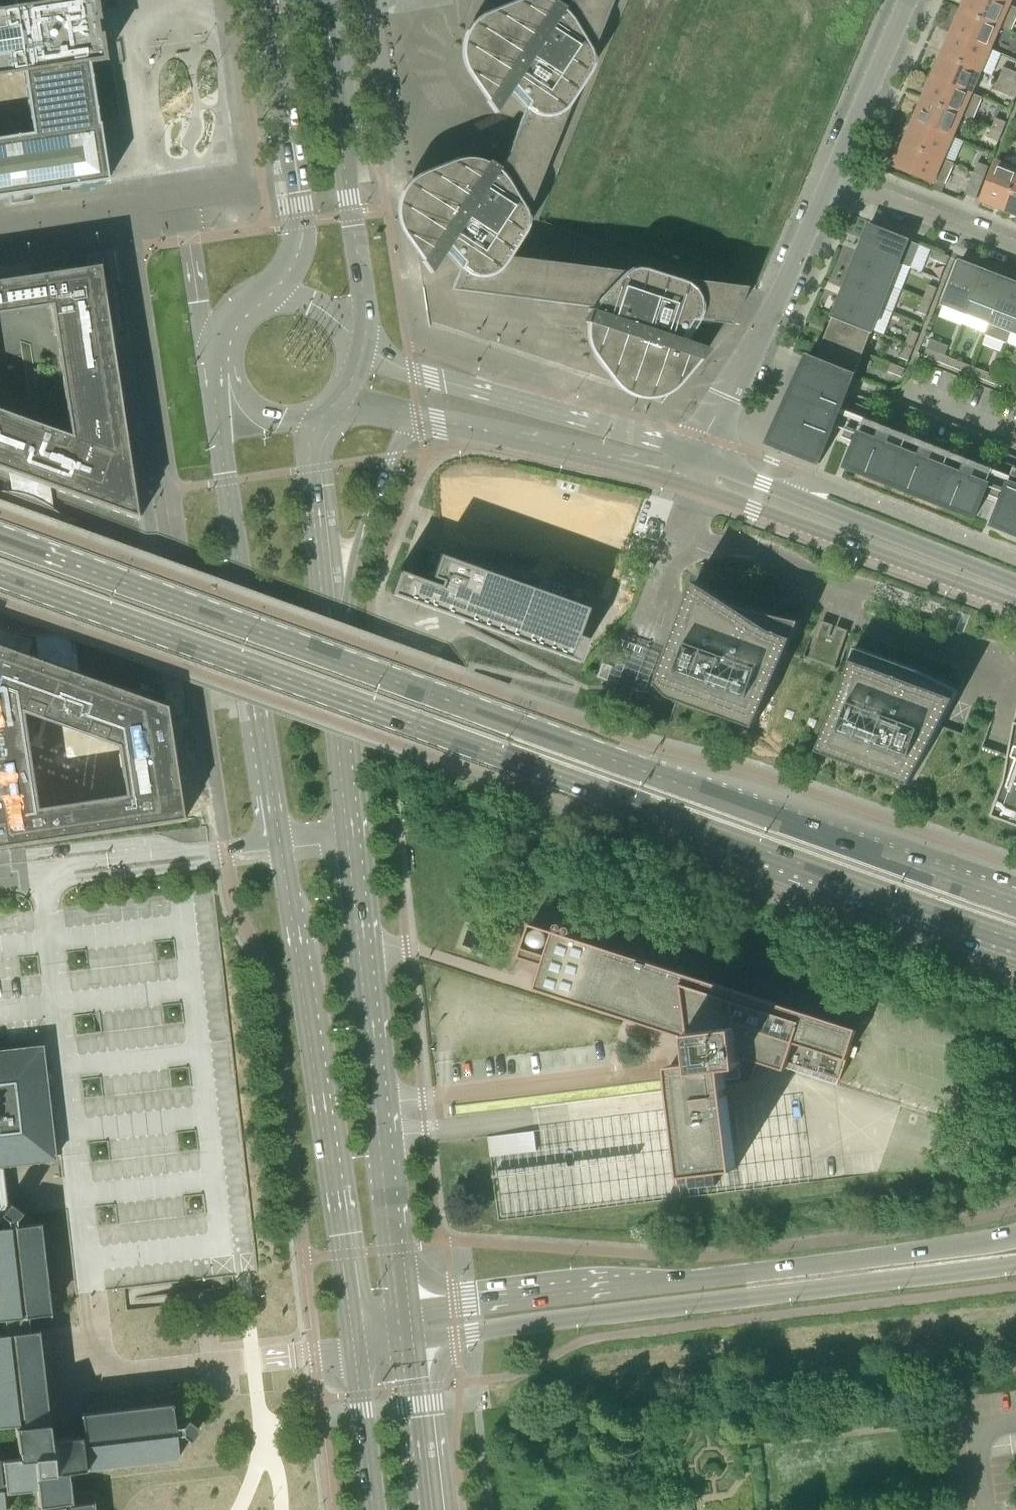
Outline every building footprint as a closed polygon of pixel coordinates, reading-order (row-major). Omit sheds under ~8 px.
[(7,70),(8,74),(10,74),(9,70),(23,68),(32,132),(0,137),(0,197),(108,180),(100,122),(98,122),(89,62),(104,59),(101,34),(97,35),(96,26),(95,19),(98,18),(95,0),(12,0),(13,6),(0,8),(0,71),(7,70)] [(684,340),(697,320),(730,325),(745,287),(710,282),(688,279),(545,261),(528,259),(508,256),(555,141),(612,0),(569,0),(568,2),(565,10),(564,9),(564,8),(553,0),(552,1),(549,0),(517,0),(490,11),(482,14),(475,19),(470,25),(465,31),(463,38),(461,46),(461,54),(462,61),(465,69),(468,75),(495,113),(509,92),(525,109),(501,169),(499,168),(488,160),(487,161),(480,159),(472,157),(464,157),(456,158),(434,167),(419,173),(414,176),(408,181),(405,185),(402,190),(399,195),(397,200),(396,206),(396,214),(397,221),(400,229),(404,235),(430,273),(438,261),(444,252),(460,269),(452,289),(493,294),(512,297),(590,307),(590,308),(589,308),(584,321),(586,322),(585,330),(585,338),(587,345),(591,352),(606,373),(611,380),(616,387),(619,389),(622,392),(626,394),(629,395),(635,397),(641,398),(647,399),(652,398),(655,398),(656,398),(660,396),(667,393),(669,392),(672,390),(679,384),(708,348),(684,340)] [(1000,26),(1011,31),(1015,20),(1015,7),(1010,4),(1000,0),(966,0),(962,10),(1000,26)] [(952,33),(990,49),(1000,26),(962,10),(952,33)] [(942,54),(981,71),(990,49),(952,33),(942,54)] [(933,76),(972,93),(981,71),(942,54),(933,76)] [(1015,85),(1015,72),(1004,67),(999,78),(1015,85)] [(924,98),(962,115),(973,119),(983,97),(972,93),(933,76),(924,98)] [(1015,98),(1015,85),(999,78),(995,89),(1015,98)] [(914,120),(953,136),(962,115),(924,98),(914,120)] [(992,128),(1003,132),(1007,122),(996,118),(992,128)] [(905,142),(943,159),(953,136),(914,120),(905,142)] [(988,137),(999,142),(1003,132),(992,128),(988,137)] [(943,159),(905,142),(895,165),(945,186),(954,163),(943,159)] [(975,172),(986,176),(990,166),(979,162),(975,172)] [(1006,210),(1015,184),(1015,169),(998,162),(982,200),(1006,210)] [(986,176),(975,172),(966,193),(977,197),(986,176)] [(1006,210),(1015,214),(1015,184),(1006,210)] [(862,244),(901,260),(909,240),(870,224),(862,244)] [(852,270),(891,285),(901,260),(862,244),(852,270)] [(933,259),(947,265),(950,256),(936,251),(933,259)] [(944,303),(967,312),(984,270),(961,261),(944,303)] [(17,632),(24,634),(31,634),(38,634),(41,657),(75,670),(68,627),(75,622),(78,619),(81,615),(84,610),(88,602),(91,591),(92,584),(92,575),(90,565),(87,553),(85,548),(83,544),(78,536),(74,529),(69,524),(64,518),(57,512),(50,507),(46,486),(52,488),(59,490),(93,502),(99,505),(107,507),(113,510),(134,517),(140,519),(138,504),(134,482),(133,476),(132,468),(130,456),(111,326),(108,305),(106,297),(105,290),(102,269),(101,262),(94,263),(67,267),(44,271),(37,272),(16,275),(9,276),(0,277),(0,312),(14,310),(21,309),(42,306),(51,304),(52,309),(54,327),(55,334),(59,356),(60,363),(63,384),(64,391),(67,413),(68,420),(70,435),(44,425),(24,418),(17,415),(0,409),(0,469),(4,470),(13,473),(16,493),(9,492),(0,492),(0,625),(3,627),(10,630),(17,632)] [(843,292),(882,308),(891,285),(852,270),(843,292)] [(967,312),(990,321),(1007,279),(984,270),(967,312)] [(1012,330),(1015,320),(1015,282),(1007,279),(990,321),(985,334),(1007,343),(1012,330)] [(924,298),(932,301),(937,288),(929,285),(924,298)] [(834,314),(873,329),(882,308),(843,292),(834,314)] [(918,312),(927,315),(932,301),(924,298),(918,312)] [(825,337),(864,352),(873,329),(834,314),(825,337)] [(906,344),(914,347),(919,333),(911,330),(906,344)] [(855,377),(855,376),(864,352),(825,337),(816,359),(815,361),(855,377)] [(901,357),(909,360),(914,347),(906,344),(901,357)] [(925,356),(942,363),(945,355),(928,348),(925,356)] [(854,447),(865,417),(842,408),(855,377),(815,361),(816,359),(810,356),(808,355),(769,444),(795,456),(796,453),(821,463),(830,438),(854,447)] [(947,365),(965,372),(968,364),(950,357),(947,365)] [(889,371),(902,377),(905,368),(892,363),(889,371)] [(969,373),(987,380),(990,373),(972,366),(969,373)] [(992,382),(1010,389),(1012,382),(995,375),(992,382)] [(994,468),(986,464),(865,417),(854,447),(846,467),(975,518),(995,469),(994,469),(994,468)] [(1015,467),(1012,476),(993,525),(1015,534),(1015,467)] [(390,594),(420,605),(577,661),(585,638),(576,634),(586,607),(438,554),(428,581),(399,570),(390,594)] [(754,727),(788,651),(801,621),(735,606),(696,581),(658,683),(671,696),(754,727)] [(127,689),(121,687),(87,675),(80,672),(75,670),(41,657),(33,654),(26,652),(12,647),(0,643),(0,848),(8,846),(14,846),(36,842),(42,841),(64,838),(71,837),(93,834),(100,833),(123,829),(128,828),(150,825),(157,824),(178,821),(185,820),(184,813),(177,763),(176,756),(170,720),(168,704),(161,701),(141,694),(134,692),(127,689)] [(910,784),(941,727),(960,691),(919,670),(856,647),(844,688),(817,750),(910,784)] [(597,676),(608,680),(613,667),(602,663),(597,676)] [(1015,823),(1015,735),(1007,780),(994,815),(1015,823)] [(574,914),(577,898),(562,896),(560,912),(574,914)] [(738,1168),(727,1083),(751,1080),(757,1060),(787,1069),(789,1062),(841,1079),(858,1029),(604,947),(531,923),(521,956),(544,964),(536,988),(587,1005),(679,1035),(683,1063),(671,1065),(685,1175),(738,1168)] [(463,945),(479,951),(485,935),(469,928),(463,945)] [(94,1502),(71,1504),(71,1502),(72,1502),(69,1478),(68,1478),(67,1471),(85,1469),(85,1467),(87,1467),(88,1469),(103,1467),(178,1459),(176,1436),(183,1435),(183,1436),(190,1440),(199,1428),(187,1419),(182,1425),(182,1426),(174,1427),(172,1404),(81,1414),(84,1437),(81,1437),(81,1436),(57,1439),(57,1440),(50,1441),(48,1423),(46,1423),(46,1421),(48,1421),(38,1330),(30,1331),(29,1317),(51,1314),(40,1223),(17,1226),(17,1219),(17,1218),(22,1212),(10,1202),(7,1205),(3,1166),(57,1160),(44,1042),(0,1047),(0,1220),(1,1221),(2,1228),(0,1228),(0,1320),(3,1319),(5,1334),(0,1334),(0,1426),(16,1424),(16,1427),(15,1427),(17,1451),(19,1451),(19,1458),(2,1460),(2,1462),(0,1462),(0,1509),(5,1509),(3,1492),(6,1492),(6,1493),(30,1490),(37,1489),(39,1506),(37,1506),(37,1509),(39,1508),(39,1509),(95,1509),(94,1502)] [(490,1135),(492,1155),(539,1150),(537,1130),(490,1135)] [(500,1217),(634,1201),(628,1153),(495,1169),(500,1217)]
